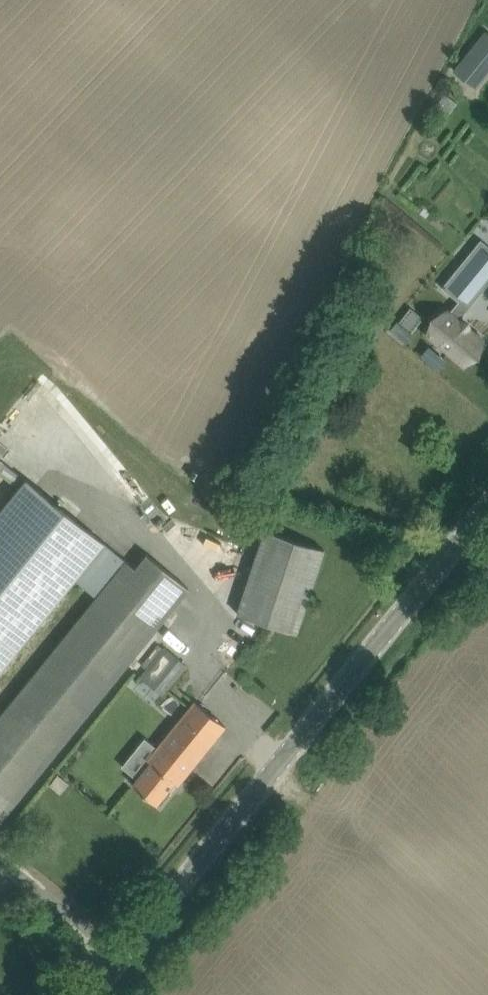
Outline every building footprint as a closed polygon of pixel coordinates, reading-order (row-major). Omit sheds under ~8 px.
[(453,70),(476,89),(487,74),(487,33),(485,30),(453,70)] [(481,239),(461,263),(487,283),(487,245),(481,239)] [(461,263),(442,287),(458,301),(449,312),(448,311),(435,320),(428,335),(463,363),(476,353),(483,339),(459,320),(487,285),(487,283),(461,263)] [(399,322),(391,332),(403,341),(411,332),(423,318),(411,308),(399,322)] [(77,580),(106,544),(91,532),(41,491),(4,462),(0,466),(0,473),(18,488),(0,510),(0,673),(77,580)] [(297,633),(325,549),(266,530),(239,614),(297,633)] [(106,544),(77,580),(99,598),(129,563),(106,544)] [(0,719),(0,819),(190,588),(146,553),(134,567),(129,563),(99,598),(0,719)] [(141,676),(163,694),(187,665),(165,647),(141,676)] [(145,739),(124,765),(139,778),(134,784),(158,804),(176,781),(179,784),(227,726),(196,701),(158,749),(145,739)]
